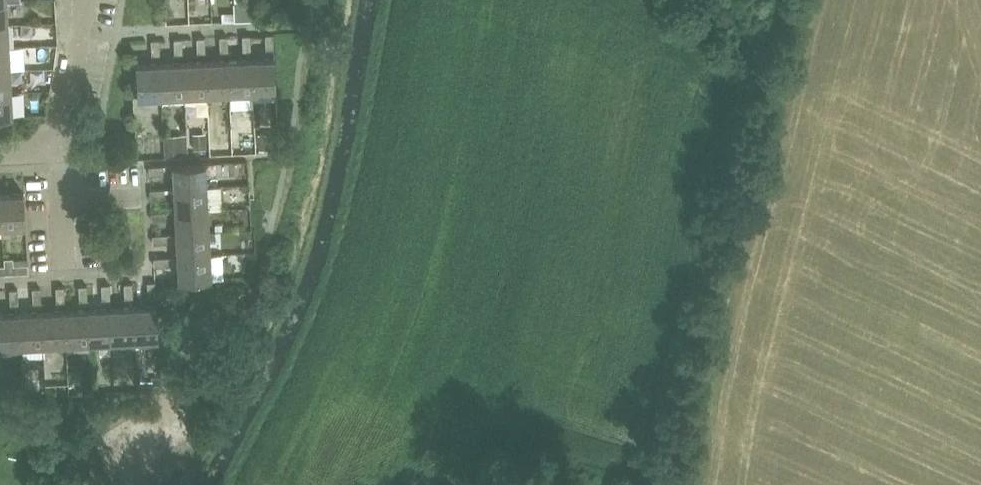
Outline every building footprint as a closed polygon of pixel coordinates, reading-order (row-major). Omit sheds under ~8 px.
[(8,0),(0,0),(0,23),(9,23),(8,0)] [(257,2),(242,2),(234,3),(234,10),(235,19),(235,20),(258,19),(258,18),(257,2)] [(9,23),(0,23),(0,47),(11,46),(9,23)] [(267,46),(275,46),(274,31),(266,32),(267,46)] [(251,33),(243,33),(244,48),(252,47),(251,33)] [(228,34),(220,34),(221,49),(229,48),(228,34)] [(206,50),(206,35),(197,35),(198,50),(206,50)] [(183,36),(175,37),(175,51),(183,51),(183,36)] [(161,52),(160,37),(152,38),(152,52),(161,52)] [(12,69),(11,46),(0,47),(0,70),(12,69)] [(252,57),(253,90),(277,89),(276,55),(252,57)] [(252,57),(228,58),(230,91),(253,90),(252,57)] [(228,58),(205,59),(207,93),(230,91),(228,58)] [(182,60),(184,94),(207,93),(205,59),(182,60)] [(182,60),(159,61),(161,95),(184,94),(182,60)] [(159,61),(136,63),(138,96),(161,95),(159,61)] [(13,93),(12,69),(0,70),(0,93),(13,93)] [(0,93),(0,116),(14,115),(13,93),(0,93)] [(206,132),(193,133),(193,148),(206,148),(206,132)] [(161,145),(186,144),(185,133),(161,134),(161,145)] [(275,133),(258,133),(259,149),(276,148),(275,133)] [(206,154),(229,153),(229,141),(206,142),(206,154)] [(162,145),(161,154),(186,156),(187,147),(162,145)] [(207,162),(174,164),(175,187),(208,186),(207,162)] [(165,173),(164,165),(150,165),(150,173),(165,173)] [(175,187),(176,210),(209,209),(208,186),(175,187)] [(165,188),(151,188),(151,197),(166,196),(165,188)] [(25,191),(2,192),(3,226),(26,225),(25,191)] [(209,209),(176,210),(177,233),(210,232),(209,209)] [(152,211),(152,219),(167,219),(166,211),(152,211)] [(177,233),(178,257),(211,255),(210,232),(177,233)] [(153,234),(153,242),(168,242),(167,233),(153,234)] [(212,278),(211,255),(178,257),(179,280),(212,278)] [(153,257),(154,265),(168,264),(168,256),(153,257)] [(4,257),(5,265),(5,273),(28,272),(28,263),(13,264),(13,257),(4,257)] [(156,295),(155,281),(147,281),(148,296),(156,295)] [(133,297),(132,282),(124,283),(125,297),(133,297)] [(110,283),(101,284),(102,298),(110,298),(110,283)] [(87,299),(87,285),(79,285),(79,300),(87,299)] [(65,300),(64,286),(56,286),(56,301),(65,300)] [(40,287),(32,287),(33,302),(41,302),(40,287)] [(18,288),(10,289),(10,303),(19,303),(18,288)] [(134,305),(136,339),(159,337),(157,304),(134,305)] [(134,305),(111,307),(112,340),(136,339),(134,305)] [(111,307),(87,308),(89,341),(112,340),(111,307)] [(89,341),(87,308),(64,309),(66,343),(89,341)] [(64,309),(41,311),(43,344),(66,343),(64,309)] [(20,345),(43,344),(41,311),(18,312),(20,345)] [(0,313),(0,346),(20,345),(18,312),(0,313)] [(86,351),(69,352),(70,369),(87,368),(86,351)] [(66,383),(58,383),(58,392),(66,392),(66,383)]
